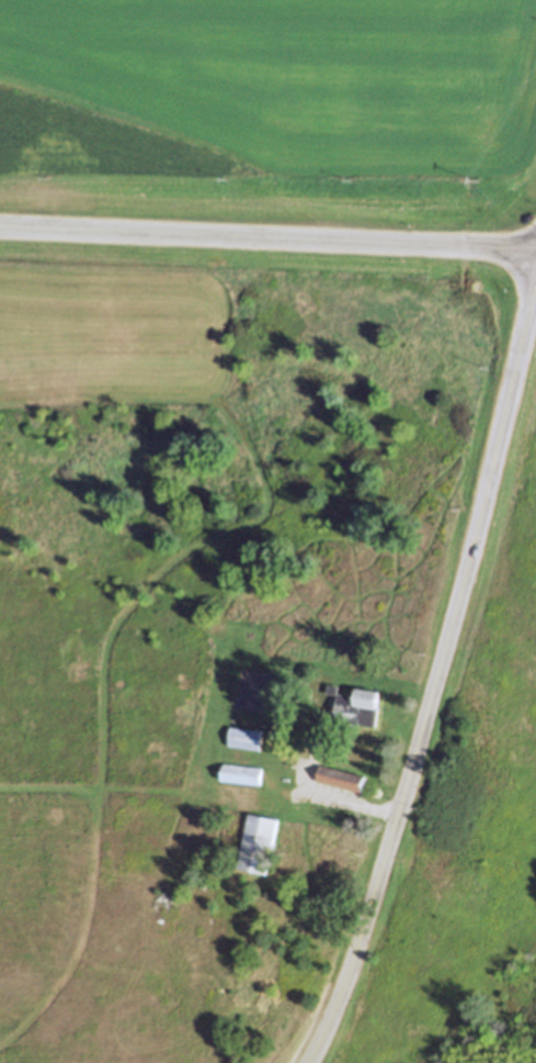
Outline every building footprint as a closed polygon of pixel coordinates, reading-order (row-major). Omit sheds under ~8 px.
[(334,713),(339,687),(357,690),(357,687),(383,691),(377,726),(360,724),(361,716),(354,715),(353,727),(335,725),(329,742),(313,739),(323,709),(334,713)] [(230,725),(263,731),(260,752),(227,746),(230,725)] [(224,763),(262,770),(260,784),(221,779),(224,763)] [(320,764),(367,775),(364,791),(317,779),(320,764)] [(278,819),(267,874),(238,869),(249,814),(278,819)]
